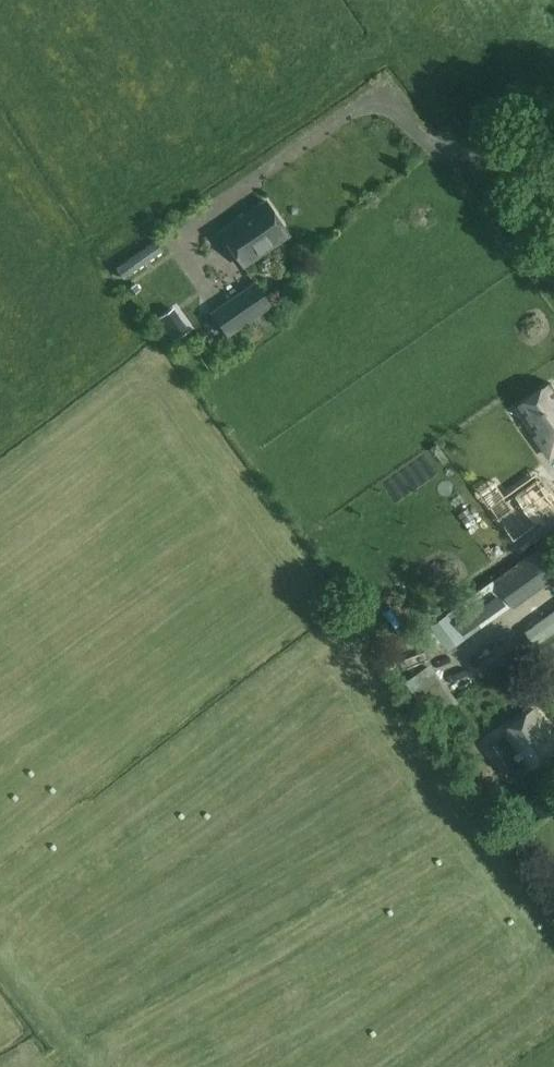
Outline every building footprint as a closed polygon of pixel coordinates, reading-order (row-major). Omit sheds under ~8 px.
[(242,266),(270,247),(288,234),(265,201),(219,232),(242,266)] [(115,269),(122,278),(161,250),(155,241),(115,269)] [(270,305),(255,283),(212,313),(227,335),(270,305)] [(172,309),(159,318),(173,340),(187,330),(172,309)] [(518,406),(538,434),(536,435),(551,457),(553,454),(553,387),(551,383),(518,406)] [(553,517),(553,502),(539,481),(511,501),(508,497),(491,509),(515,544),(553,517)] [(496,581),(513,604),(514,607),(553,578),(553,570),(539,549),(496,581)] [(432,626),(446,646),(461,636),(464,640),(513,604),(496,581),(432,626)] [(536,647),(553,635),(553,611),(525,632),(536,647)] [(536,647),(534,649),(553,675),(553,674),(553,635),(536,647)] [(517,662),(507,669),(517,684),(528,676),(517,662)] [(431,663),(407,680),(434,719),(455,748),(468,739),(448,710),(460,701),(431,663)] [(518,760),(523,757),(531,768),(553,752),(553,734),(535,708),(504,730),(520,751),(514,755),(502,739),(487,749),(504,773),(506,772),(512,781),(525,772),(518,762),(519,762),(518,760)]
